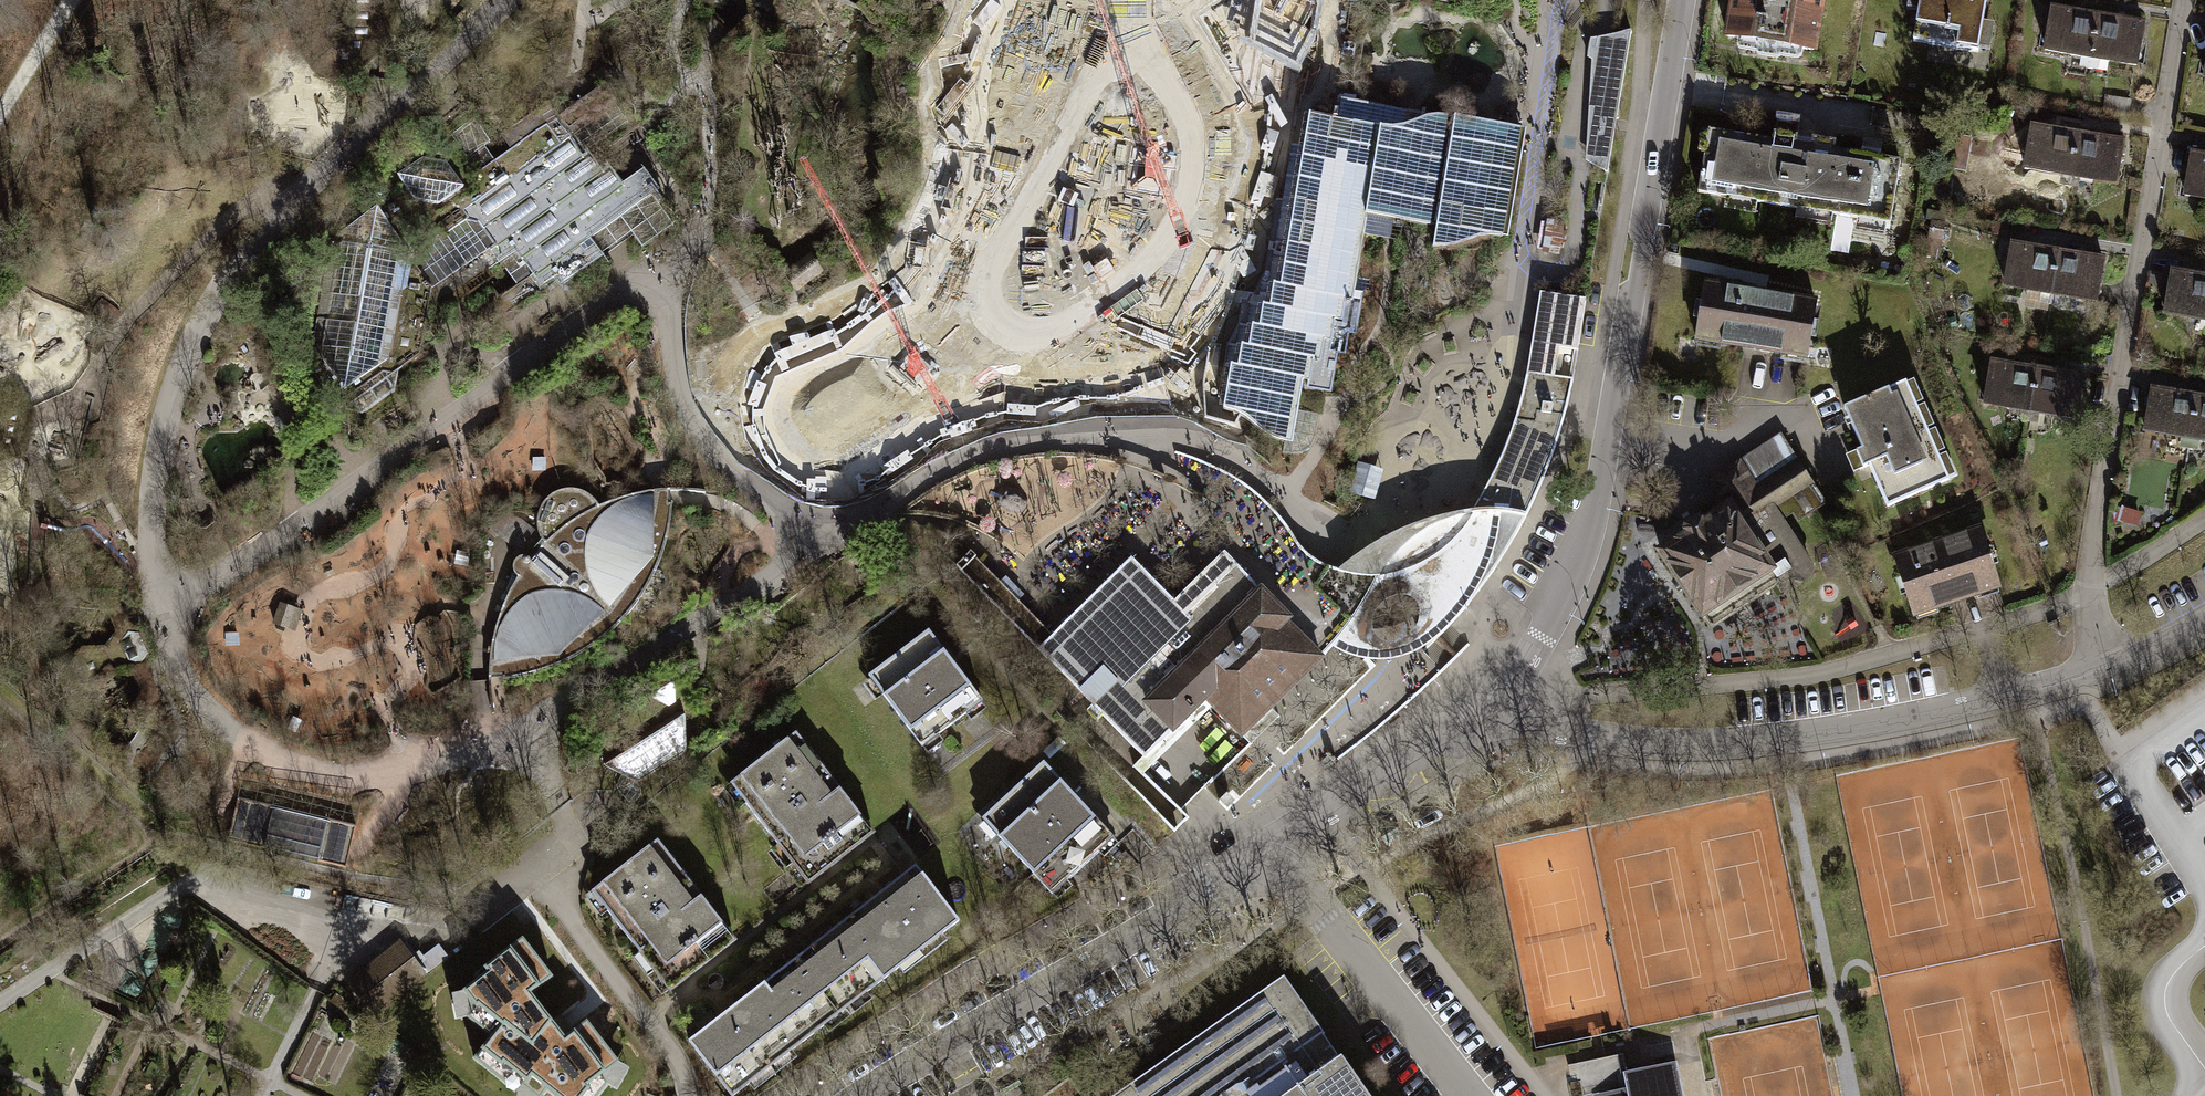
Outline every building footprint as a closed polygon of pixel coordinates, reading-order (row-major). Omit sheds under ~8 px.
[(1252,36),(1299,62),(1312,28),(1317,0),(1260,0),(1252,36)] [(1726,35),(1814,49),(1821,0),(1732,0),(1726,35)] [(1910,40),(1977,52),(1986,0),(1917,0),(1910,40)] [(2097,15),(2051,8),(2044,49),(2090,57),(2097,15)] [(2144,24),(2097,15),(2090,57),(2136,65),(2144,24)] [(1605,173),(1630,30),(1588,39),(1585,57),(1590,61),(1587,102),(1584,161),(1605,173)] [(396,370),(417,355),(422,325),(503,268),(515,285),(492,301),(501,315),(553,280),(557,287),(602,255),(590,237),(618,217),(640,247),(672,225),(656,203),(661,200),(654,191),(657,189),(642,167),(620,183),(605,163),(599,167),(587,150),(626,122),(599,86),(557,115),(547,101),(499,134),(508,148),(492,160),(483,146),(487,143),(471,120),(317,229),(309,270),(287,284),(272,369),(290,396),(263,415),(280,437),(277,459),(283,467),(337,428),(339,410),(360,413),(392,390),(396,370)] [(1488,237),(1506,239),(1523,138),(1524,130),(1424,113),(1338,99),(1335,120),(1306,114),(1300,147),(1289,146),(1278,210),(1289,212),(1277,286),(1270,284),(1266,305),(1259,304),(1256,326),(1249,325),(1245,346),(1238,345),(1235,367),(1227,366),(1220,411),(1232,414),(1241,419),(1248,424),(1260,434),(1270,439),(1282,442),(1290,444),(1296,412),(1298,396),(1301,381),(1307,381),(1311,360),(1318,361),(1322,340),(1329,341),(1332,320),(1339,321),(1343,299),(1350,301),(1361,235),(1364,216),(1392,220),(1390,227),(1395,228),(1400,228),(1401,221),(1433,226),(1430,248),(1444,249),(1454,247),(1464,244),(1475,239),(1488,237)] [(1797,207),(1798,200),(1806,147),(1794,145),(1799,112),(1776,108),(1771,141),(1701,130),(1698,150),(1703,151),(1697,190),(1725,195),(1726,188),(1760,193),(1759,201),(1797,207)] [(2076,134),(2032,125),(2024,166),(2070,174),(2076,134)] [(2121,140),(2076,134),(2070,174),(2115,181),(2121,140)] [(1832,215),(1888,224),(1898,161),(1833,151),(1834,142),(1811,138),(1809,148),(1806,147),(1798,200),(1833,206),(1832,215)] [(2189,151),(2181,196),(2204,200),(2204,154),(2189,151)] [(1564,223),(1547,220),(1542,253),(1559,255),(1564,223)] [(2057,251),(2011,243),(2004,284),(2050,292),(2057,251)] [(2102,259),(2057,251),(2050,292),(2095,300),(2102,259)] [(2169,271),(2163,311),(2204,318),(2204,276),(2169,271)] [(1814,303),(1706,285),(1697,339),(1805,357),(1814,303)] [(1538,292),(1529,344),(1576,351),(1584,300),(1538,292)] [(1529,344),(1525,373),(1571,381),(1576,351),(1529,344)] [(2037,369),(1991,361),(1984,403),(2030,410),(2037,369)] [(2082,376),(2037,369),(2030,410),(2075,417),(2082,376)] [(1563,416),(1571,381),(1525,373),(1516,410),(1508,435),(1485,484),(1470,510),(1495,511),(1525,516),(1536,492),(1544,472),(1555,444),(1563,416)] [(1949,478),(1905,378),(1843,405),(1861,448),(1851,453),(1859,469),(1869,464),(1887,505),(1949,478)] [(2197,395),(2151,387),(2144,429),(2189,437),(2197,395)] [(2197,395),(2189,437),(2204,440),(2204,397),(2197,395)] [(1782,435),(1738,463),(1754,487),(1796,460),(1782,435)] [(1812,572),(1812,563),(1772,507),(1811,482),(1796,460),(1754,487),(1738,463),(1710,481),(1726,506),(1659,551),(1710,627),(1791,573),(1797,578),(1807,578),(1812,572)] [(1382,470),(1355,463),(1347,492),(1373,500),(1382,470)] [(652,574),(660,554),(665,539),(669,515),(670,497),(671,488),(659,489),(644,490),(622,496),(598,505),(590,496),(579,490),(565,489),(554,492),(545,499),(538,509),(536,521),(538,534),(544,542),(529,558),(525,556),(519,557),(514,560),(512,566),(512,572),(517,576),(502,603),(492,631),(488,654),(488,680),(495,680),(510,679),(532,674),(554,666),(577,656),(594,644),(610,631),(627,613),(641,594),(652,574)] [(1481,528),(1495,511),(1470,510),(1444,516),(1407,526),(1404,527),(1374,543),(1337,570),(1376,570),(1362,595),(1377,593),(1401,586),(1422,578),(1443,564),(1463,547),(1475,534),(1481,528)] [(1462,610),(1474,594),(1495,565),(1512,541),(1525,516),(1495,511),(1481,528),(1475,534),(1463,547),(1422,578),(1401,586),(1377,593),(1362,595),(1376,570),(1337,570),(1321,564),(1335,577),(1344,590),(1350,606),(1349,622),(1344,634),(1331,648),(1345,655),(1363,660),(1382,661),(1400,658),(1418,651),(1434,639),(1449,627),(1462,610)] [(520,519),(502,540),(514,551),(533,530),(520,519)] [(1980,531),(1895,557),(1912,612),(1997,586),(1980,531)] [(1174,600),(1131,556),(1052,634),(1038,648),(1082,694),(1105,672),(1114,681),(1091,703),(1145,758),(1205,699),(1250,744),(1279,716),(1270,707),(1321,658),(1283,620),(1288,616),(1224,551),(1183,591),(1174,600)] [(1038,648),(1052,634),(970,552),(956,566),(1038,648)] [(295,608),(278,602),(271,624),(274,626),(273,629),(281,632),(282,628),(287,630),(295,608)] [(923,746),(982,701),(928,630),(869,676),(923,746)] [(604,758),(604,765),(638,781),(685,750),(684,709),(690,695),(686,693),(686,686),(667,676),(577,733),(578,745),(604,758)] [(873,832),(795,732),(734,780),(749,799),(744,803),(807,884),(873,832)] [(1113,836),(1044,761),(982,818),(1051,893),(1113,836)] [(273,807),(237,799),(233,815),(228,840),(346,867),(350,848),(355,827),(327,820),(327,822),(272,809),(273,807)] [(736,940),(660,840),(596,888),(610,906),(606,909),(668,991),(736,940)] [(915,865),(862,905),(789,962),(722,1014),(687,1041),(730,1095),(734,1095),(782,1059),(959,921),(915,865)] [(392,1006),(431,969),(401,937),(361,974),(392,1006)] [(607,1083),(602,1076),(620,1062),(587,1020),(565,1037),(531,993),(552,976),(522,937),(474,974),(478,978),(462,991),(475,1007),(467,1017),(490,1036),(473,1058),(517,1093),(523,1086),(535,1095),(542,1095),(547,1090),(555,1095),(597,1095),(607,1083)] [(1107,1095),(1226,1095),(1237,1088),(1243,1095),(1365,1095),(1337,1056),(1335,1057),(1279,976),(1107,1095)] [(1618,1091),(1619,1095),(1680,1095),(1673,1063),(1625,1073),(1621,1053),(1577,1062),(1584,1095),(1594,1095),(1618,1091)]
